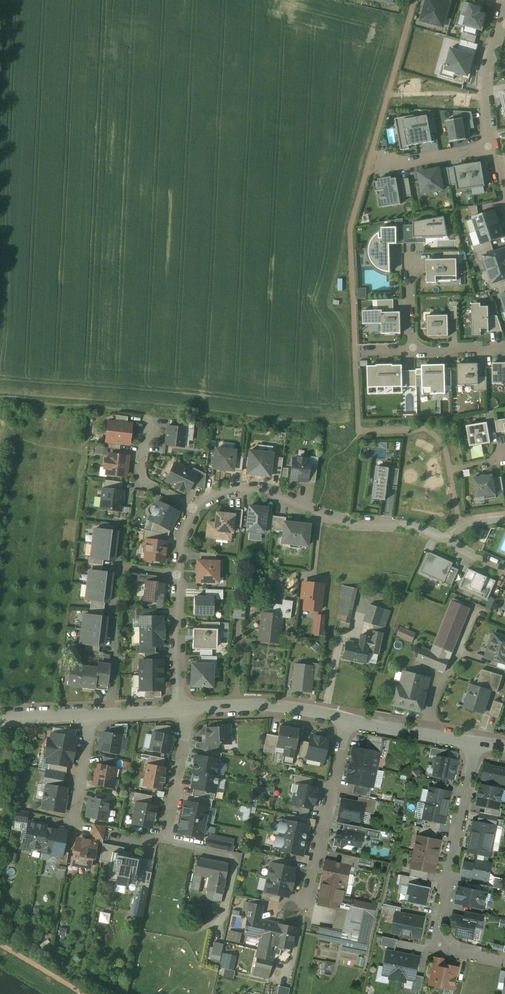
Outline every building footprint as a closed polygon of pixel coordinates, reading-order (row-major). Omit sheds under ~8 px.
[(420,22),(443,28),(450,2),(442,0),(426,0),(420,22)] [(483,8),(469,4),(464,2),(461,15),(466,17),(463,26),(464,26),(462,32),(477,36),(478,30),(483,32),(488,14),(482,13),(483,8)] [(475,44),(477,36),(462,32),(460,40),(475,44)] [(451,49),(445,71),(469,77),(474,55),(451,49)] [(455,111),(454,120),(463,118),(464,121),(468,120),(468,112),(455,111)] [(431,134),(437,133),(434,115),(428,116),(431,134)] [(414,116),(395,119),(397,131),(404,130),(408,146),(432,142),(431,134),(428,116),(414,118),(414,116)] [(454,120),(446,121),(450,143),(467,140),(466,133),(470,132),(470,129),(474,128),(473,119),(468,120),(464,121),(463,118),(454,120)] [(474,163),(467,164),(472,189),(486,186),(485,182),(482,168),(481,163),(474,164),(474,163)] [(461,166),(454,167),(454,171),(457,184),(458,191),(472,189),(467,164),(461,165),(461,166)] [(485,182),(491,181),(489,167),(482,168),(485,182)] [(440,169),(419,173),(423,194),(444,190),(443,187),(441,173),(440,169)] [(450,186),(457,184),(454,171),(448,172),(450,186)] [(448,172),(441,173),(443,187),(450,186),(448,172)] [(374,182),(376,192),(384,190),(386,197),(379,198),(380,208),(401,204),(400,198),(397,181),(397,178),(392,179),(392,177),(378,180),(379,182),(374,182)] [(400,198),(412,196),(409,179),(397,181),(400,198)] [(477,206),(468,207),(472,218),(480,216),(478,212),(477,206)] [(480,216),(472,218),(476,232),(500,224),(495,211),(480,216)] [(413,223),(413,225),(414,238),(417,238),(448,237),(445,217),(413,223)] [(500,224),(476,232),(481,244),(481,245),(491,242),(504,237),(500,224)] [(418,243),(417,238),(414,238),(413,225),(404,225),(404,228),(404,244),(418,243)] [(382,228),(382,239),(380,239),(380,233),(376,236),(374,238),(372,241),(371,244),(370,247),(370,249),(369,252),(370,255),(376,255),(376,266),(378,269),(382,271),(385,272),(389,272),(391,272),(390,245),(397,244),(397,228),(382,228)] [(476,253),(493,247),(491,242),(481,245),(481,244),(474,247),(476,253)] [(493,247),(476,253),(478,262),(485,260),(484,257),(495,253),(493,247)] [(484,257),(485,260),(488,270),(504,264),(504,250),(495,253),(484,257)] [(459,252),(444,253),(444,260),(457,260),(457,263),(462,263),(459,252)] [(444,260),(427,260),(427,283),(437,283),(437,277),(457,277),(457,263),(457,260),(444,260)] [(488,270),(492,281),(492,283),(504,279),(504,264),(488,270)] [(492,283),(492,281),(487,283),(490,290),(498,288),(504,285),(504,280),(504,279),(492,283)] [(367,289),(358,289),(358,299),(367,299),(367,289)] [(394,313),(394,300),(378,300),(378,311),(383,311),(383,313),(394,313)] [(489,307),(481,307),(481,304),(473,304),(473,336),(482,336),(482,332),(489,332),(489,316),(489,307)] [(378,311),(363,311),(363,325),(382,324),(382,334),(401,334),(401,320),(398,320),(398,313),(394,313),(383,313),(383,311),(378,311)] [(448,316),(427,316),(428,337),(449,337),(448,316)] [(497,316),(489,316),(489,332),(503,331),(497,316)] [(504,364),(501,364),(501,363),(493,364),(493,372),(493,375),(493,384),(501,384),(502,384),(502,385),(504,385),(504,384),(504,363),(504,364)] [(478,364),(458,364),(458,386),(474,386),(479,385),(478,377),(478,364)] [(393,366),(393,365),(393,368),(378,368),(378,365),(377,365),(377,366),(368,367),(368,388),(378,388),(393,388),(403,387),(403,371),(403,366),(393,366)] [(445,369),(422,369),(423,376),(423,379),(423,393),(431,393),(431,395),(446,394),(446,387),(445,369)] [(416,371),(403,371),(403,387),(417,387),(417,376),(416,371)] [(479,385),(474,386),(474,392),(487,391),(487,377),(478,377),(479,385)] [(128,420),(116,418),(116,425),(127,427),(128,420)] [(495,421),(497,433),(504,432),(504,426),(504,424),(504,419),(495,421)] [(194,422),(182,421),(181,428),(186,428),(186,429),(193,430),(194,422)] [(488,423),(467,426),(470,447),(491,443),(488,423)] [(116,425),(111,425),(110,436),(107,438),(107,443),(108,445),(109,445),(121,447),(127,448),(127,444),(130,440),(132,427),(127,427),(116,425)] [(181,428),(167,426),(165,445),(184,447),(186,429),(186,428),(181,428)] [(234,451),(216,449),(213,468),(232,470),(234,451)] [(265,452),(257,451),(257,452),(249,451),(246,474),(254,475),(262,476),(269,477),(269,475),(272,457),(272,454),(265,453),(265,452)] [(243,454),(236,453),(234,471),(241,471),(243,454)] [(127,457),(109,455),(108,461),(105,460),(104,468),(108,468),(107,474),(125,476),(127,457)] [(283,458),(272,457),(269,475),(280,476),(283,458)] [(297,459),(293,459),(290,479),(307,481),(309,463),(309,461),(305,460),(305,459),(298,458),(297,459)] [(191,471),(174,463),(168,477),(172,478),(169,483),(176,486),(175,487),(182,491),(183,490),(187,492),(191,484),(196,474),(191,471)] [(317,464),(309,463),(307,481),(315,482),(317,464)] [(390,468),(377,467),(373,499),(386,500),(390,468)] [(205,474),(192,468),(191,471),(196,474),(191,484),(204,490),(205,474)] [(493,475),(473,478),(476,498),(484,497),(485,500),(497,498),(496,491),(494,478),(493,475)] [(502,477),(494,478),(496,491),(504,490),(502,477)] [(123,482),(105,480),(103,490),(106,491),(106,489),(121,491),(123,482)] [(121,491),(106,489),(106,491),(105,498),(102,498),(101,509),(120,511),(122,491),(121,491)] [(178,512),(157,502),(148,520),(153,522),(170,530),(178,512)] [(267,508),(249,506),(246,531),(264,533),(265,530),(266,512),(267,508)] [(243,510),(235,509),(234,515),(233,527),(241,528),(243,510)] [(234,515),(216,513),(214,530),(207,529),(206,537),(230,540),(231,532),(232,533),(233,527),(234,515)] [(286,517),(272,516),(270,530),(283,532),(284,522),(285,522),(286,517)] [(170,530),(153,522),(151,532),(161,534),(168,536),(170,530)] [(285,522),(284,522),(283,532),(282,543),(289,544),(289,548),(299,549),(300,545),(307,546),(309,525),(285,522)] [(98,530),(94,529),(92,544),(115,546),(117,532),(98,530)] [(151,532),(144,530),(142,540),(145,540),(160,541),(161,534),(151,532)] [(160,541),(145,540),(144,547),(146,549),(144,560),(145,560),(147,561),(152,562),(153,561),(164,562),(165,550),(167,549),(168,542),(160,541)] [(115,546),(92,544),(91,557),(90,558),(103,559),(113,561),(115,546)] [(216,555),(200,553),(200,561),(206,561),(206,562),(209,563),(209,561),(216,561),(216,555)] [(454,563),(430,553),(421,573),(445,583),(452,567),(454,563)] [(103,559),(90,558),(91,557),(88,557),(88,563),(102,565),(103,559)] [(206,562),(206,561),(200,561),(197,561),(196,582),(218,583),(218,577),(220,577),(221,567),(218,567),(218,561),(216,561),(209,561),(209,563),(206,562)] [(102,565),(88,563),(87,571),(89,571),(101,572),(102,565)] [(460,570),(452,567),(445,583),(452,587),(460,570)] [(488,600),(496,581),(468,569),(460,587),(488,600)] [(101,572),(89,571),(87,585),(110,588),(112,574),(101,572)] [(155,576),(138,574),(137,581),(146,583),(146,582),(155,583),(155,576)] [(282,578),(269,577),(268,587),(273,587),(281,588),(282,578)] [(155,583),(146,582),(146,583),(144,600),(162,603),(164,584),(155,583)] [(322,585),(303,583),(302,598),(305,598),(304,609),(319,611),(322,585)] [(110,588),(87,585),(85,599),(91,600),(105,602),(108,602),(110,588)] [(357,589),(342,586),(340,596),(342,597),(339,609),(336,621),(341,622),(349,623),(353,609),(352,609),(357,589)] [(213,598),(194,597),(194,614),(213,615),(213,598)] [(105,602),(91,600),(90,609),(104,609),(105,602)] [(273,615),(262,614),(258,640),(279,642),(281,625),(282,618),(290,619),(293,601),(284,600),(283,606),(275,605),(273,615)] [(452,601),(432,652),(450,659),(470,608),(452,601)] [(391,611),(370,605),(365,622),(375,625),(385,628),(391,611)] [(246,608),(235,609),(236,618),(246,618),(246,608)] [(104,609),(90,609),(89,616),(103,617),(104,609)] [(155,609),(137,609),(137,618),(140,618),(140,617),(155,617),(155,609)] [(89,616),(83,615),(82,629),(105,632),(106,618),(103,617),(89,616)] [(325,616),(316,615),(314,633),(323,634),(325,616)] [(155,617),(140,617),(140,618),(141,631),(164,631),(164,625),(161,623),(161,617),(155,617)] [(349,623),(341,622),(339,627),(350,630),(351,624),(349,623)] [(385,628),(375,625),(373,631),(384,633),(385,628)] [(415,634),(402,628),(399,635),(412,641),(415,634)] [(105,632),(82,629),(80,644),(85,644),(99,646),(103,646),(105,632)] [(201,629),(193,629),(192,649),(212,649),(213,649),(214,648),(215,648),(216,647),(216,646),(216,645),(217,630),(217,629),(201,629)] [(164,631),(141,631),(141,645),(141,646),(155,646),(161,646),(161,639),(164,637),(164,631)] [(373,631),(372,637),(369,653),(379,655),(380,655),(384,633),(373,631)] [(494,634),(486,657),(499,661),(504,663),(504,637),(494,634)] [(360,646),(345,643),(342,657),(367,663),(368,661),(377,663),(379,655),(369,653),(372,637),(362,635),(360,646)] [(155,646),(141,646),(141,645),(137,645),(137,653),(144,653),(155,653),(155,646)] [(432,652),(423,648),(417,660),(445,672),(450,659),(432,652)] [(217,656),(201,656),(200,665),(212,665),(212,669),(216,669),(217,656)] [(148,660),(140,660),(140,675),(163,675),(164,672),(162,672),(162,660),(159,660),(148,660)] [(499,661),(497,668),(504,670),(504,663),(499,661)] [(319,664),(312,663),(311,667),(312,667),(311,678),(312,678),(311,680),(317,681),(319,664)] [(110,665),(98,664),(97,669),(95,683),(107,685),(107,687),(109,688),(111,678),(108,678),(110,665)] [(97,669),(70,665),(68,685),(95,688),(95,683),(97,669)] [(200,665),(192,665),(192,686),(211,686),(212,669),(212,665),(200,665)] [(311,667),(295,665),(292,690),(310,692),(311,680),(312,678),(311,678),(312,667),(311,667)] [(503,676),(482,669),(477,686),(471,684),(464,707),(484,713),(491,690),(498,692),(503,676)] [(429,679),(404,672),(400,688),(398,688),(394,704),(422,711),(426,695),(425,695),(429,679)] [(163,675),(140,675),(140,691),(163,690),(162,678),(164,678),(163,675)] [(494,701),(490,715),(499,718),(504,704),(494,701)] [(127,726),(110,727),(108,734),(121,736),(121,737),(125,738),(127,726)] [(166,726),(155,726),(154,733),(169,735),(170,726),(166,726)] [(217,728),(206,728),(207,745),(230,744),(229,726),(217,726),(217,728)] [(298,731),(279,727),(278,736),(276,747),(276,752),(284,753),(282,763),(292,765),(294,748),(295,748),(298,731)] [(154,733),(153,732),(150,750),(169,753),(173,736),(169,735),(154,733)] [(108,734),(102,733),(99,750),(118,753),(121,737),(121,736),(108,734)] [(75,738),(52,734),(51,739),(48,739),(45,756),(48,757),(46,763),(50,763),(67,766),(70,767),(71,761),(72,761),(75,744),(74,744),(75,738)] [(278,736),(266,734),(263,752),(275,754),(276,752),(276,747),(278,736)] [(327,739),(311,736),(309,743),(306,758),(307,758),(323,761),(327,739)] [(382,743),(368,740),(366,750),(380,753),(382,743)] [(309,743),(301,741),(298,759),(306,760),(307,758),(306,758),(309,743)] [(366,750),(355,748),(351,765),(377,770),(380,753),(366,750)] [(450,751),(432,748),(430,755),(438,757),(438,756),(448,758),(450,751)] [(221,754),(204,750),(203,757),(219,760),(218,761),(220,761),(221,754)] [(164,759),(148,755),(147,764),(163,767),(164,759)] [(203,757),(195,756),(193,765),(194,766),(193,772),(215,777),(215,776),(218,761),(219,760),(203,757)] [(448,758),(438,756),(438,757),(437,759),(435,761),(434,766),(437,770),(436,775),(454,779),(458,761),(448,758)] [(67,766),(50,763),(48,770),(64,773),(66,773),(67,766)] [(116,768),(97,764),(93,784),(112,788),(116,768)] [(163,767),(147,764),(142,786),(161,790),(162,783),(164,783),(165,778),(163,778),(165,768),(163,767)] [(377,770),(351,765),(348,782),(355,784),(372,787),(373,787),(377,770)] [(486,765),(483,779),(487,780),(486,786),(495,788),(496,782),(504,784),(504,769),(486,765)] [(48,770),(46,770),(43,785),(46,786),(46,785),(61,788),(64,773),(48,770)] [(193,772),(192,772),(195,773),(193,781),(195,781),(193,788),(215,793),(218,777),(215,776),(215,777),(193,772)] [(313,779),(295,775),(293,784),(296,785),(296,784),(311,787),(313,779)] [(449,785),(435,782),(434,789),(448,792),(449,785)] [(311,787),(296,784),(296,785),(293,784),(292,792),(295,793),(292,805),(312,809),(313,803),(314,804),(316,794),(315,794),(316,788),(311,787)] [(372,787),(355,784),(353,794),(370,797),(372,787)] [(61,788),(46,785),(46,786),(43,801),(45,801),(43,809),(63,812),(66,797),(65,796),(66,789),(61,788)] [(486,786),(482,785),(481,791),(480,791),(480,792),(480,795),(479,795),(479,796),(478,804),(486,806),(497,808),(499,800),(501,801),(503,789),(495,788),(486,786)] [(434,789),(431,788),(428,804),(448,809),(451,792),(448,792),(434,789)] [(114,795),(96,791),(95,799),(109,802),(109,803),(112,803),(114,795)] [(152,796),(134,792),(132,803),(136,804),(136,803),(150,806),(152,796)] [(212,800),(194,796),(193,803),(209,807),(211,808),(212,800)] [(377,801),(360,797),(358,803),(366,805),(365,809),(375,811),(377,801)] [(95,799),(90,798),(88,809),(87,810),(86,815),(87,816),(87,817),(106,820),(109,803),(109,802),(95,799)] [(358,803),(344,800),(340,817),(363,821),(365,809),(366,805),(358,803)] [(193,803),(184,802),(181,818),(206,823),(209,807),(193,803)] [(150,806),(136,803),(136,804),(132,824),(152,828),(153,820),(152,820),(153,814),(154,814),(156,807),(150,806)] [(448,809),(428,804),(427,804),(424,819),(425,819),(441,823),(445,823),(448,809)] [(497,808),(486,806),(485,813),(490,814),(498,816),(501,816),(502,809),(497,808)] [(28,812),(15,810),(13,821),(26,823),(28,812)] [(485,813),(481,812),(479,823),(488,825),(490,814),(485,813)] [(498,816),(490,814),(488,825),(496,826),(498,816)] [(206,823),(181,818),(178,833),(202,838),(203,834),(206,835),(208,826),(205,825),(206,823)] [(441,823),(425,819),(424,828),(438,831),(439,831),(441,823)] [(308,826),(283,820),(280,835),(306,841),(307,837),(306,837),(308,826)] [(479,823),(474,822),(468,852),(484,855),(491,856),(497,826),(496,826),(488,825),(479,823)] [(47,826),(29,823),(26,840),(24,840),(23,848),(30,849),(31,849),(31,848),(42,850),(46,828),(47,828),(47,826)] [(105,827),(94,824),(90,841),(96,842),(96,843),(102,844),(102,843),(105,827)] [(362,827),(345,824),(344,830),(361,833),(362,827)] [(424,828),(421,827),(419,836),(436,840),(438,831),(424,828)] [(47,828),(46,828),(42,850),(41,851),(58,854),(62,855),(62,852),(66,831),(47,828)] [(344,830),(341,829),(340,834),(336,837),(334,846),(343,848),(344,848),(349,844),(355,845),(362,847),(365,834),(361,833),(344,830)] [(306,841),(280,835),(277,850),(302,855),(304,844),(305,844),(306,841)] [(436,840),(419,836),(415,852),(438,857),(441,841),(436,840)] [(228,843),(206,838),(205,846),(226,851),(228,843)] [(90,841),(83,840),(82,842),(76,841),(73,861),(79,862),(78,866),(90,868),(91,859),(93,859),(96,843),(96,842),(90,841)] [(124,848),(102,843),(102,844),(99,861),(110,863),(112,853),(126,856),(127,852),(123,851),(124,848)] [(68,853),(62,852),(62,855),(58,854),(56,869),(65,871),(68,853)] [(438,857),(415,852),(412,868),(430,871),(435,872),(438,857)] [(126,856),(112,853),(110,863),(108,874),(117,875),(116,881),(127,883),(128,878),(137,879),(141,858),(131,856),(131,857),(126,856)] [(361,858),(343,854),(341,864),(351,866),(352,865),(356,866),(355,871),(358,872),(361,858)] [(476,865),(466,863),(463,875),(489,880),(492,864),(483,862),(484,855),(479,854),(477,861),(476,865)] [(291,860),(274,856),(273,863),(290,867),(291,860)] [(228,864),(197,858),(194,874),(202,876),(209,877),(225,880),(228,864)] [(341,864),(328,861),(324,880),(346,885),(347,885),(348,884),(352,885),(355,871),(356,866),(352,865),(351,866),(341,864)] [(273,863),(270,863),(267,878),(293,883),(295,876),(293,875),(294,868),(290,867),(273,863)] [(430,871),(412,868),(410,877),(419,878),(428,880),(430,871)] [(151,873),(143,871),(140,886),(148,888),(151,873)] [(202,876),(194,874),(191,890),(199,891),(202,876)] [(410,877),(401,875),(399,884),(409,886),(410,883),(418,885),(419,878),(410,877)] [(225,880),(209,877),(205,899),(221,902),(225,880)] [(293,883),(267,878),(264,891),(264,892),(280,896),(288,897),(289,890),(291,890),(293,883)] [(346,885),(325,880),(320,904),(338,908),(340,897),(344,898),(346,885)] [(483,886),(467,882),(465,888),(482,892),(483,886)] [(418,885),(410,883),(409,886),(407,895),(406,901),(406,902),(427,907),(431,888),(418,885)] [(465,888),(460,887),(457,903),(484,908),(487,893),(482,892),(465,888)] [(280,896),(264,892),(264,891),(263,891),(261,900),(263,900),(278,903),(280,896)] [(344,898),(340,897),(338,908),(333,929),(320,927),(318,939),(344,944),(343,949),(366,954),(378,905),(374,904),(344,898)] [(261,900),(251,898),(248,912),(260,915),(263,900),(261,900)] [(402,908),(384,904),(382,914),(396,917),(397,913),(401,913),(402,908)] [(99,921),(110,923),(111,913),(101,911),(99,921)] [(484,915),(467,911),(465,918),(483,922),(484,915)] [(401,913),(397,913),(396,917),(393,932),(421,938),(425,918),(401,913)] [(465,918),(454,915),(452,927),(458,928),(457,935),(473,939),(475,927),(482,928),(483,922),(465,918)] [(275,923),(247,917),(243,935),(260,938),(258,950),(259,950),(269,952),(270,945),(275,923)] [(296,928),(275,923),(270,945),(276,946),(281,947),(291,949),(296,928)] [(242,934),(233,932),(231,941),(235,942),(243,944),(244,937),(241,937),(242,934)] [(398,940),(383,936),(382,945),(396,948),(398,940)] [(223,944),(214,942),(211,960),(220,962),(223,944)] [(269,952),(259,950),(253,975),(268,978),(272,961),(276,946),(270,945),(269,952)] [(281,947),(276,946),(272,961),(278,962),(281,947)] [(420,958),(389,951),(384,974),(391,976),(390,979),(406,982),(407,979),(414,980),(415,981),(416,975),(420,958)] [(236,956),(227,954),(224,968),(233,970),(236,956)] [(336,963),(324,960),(321,978),(333,980),(336,963)] [(443,965),(443,969),(434,967),(432,975),(433,975),(432,980),(436,981),(436,982),(455,986),(456,980),(459,968),(443,965)] [(425,977),(416,975),(415,981),(414,980),(412,988),(412,991),(421,993),(425,977)] [(414,980),(407,979),(406,982),(405,985),(406,987),(412,988),(414,980)] [(456,980),(455,986),(453,993),(462,993),(464,982),(456,980)] [(291,987),(280,985),(278,993),(290,993),(291,987)]
